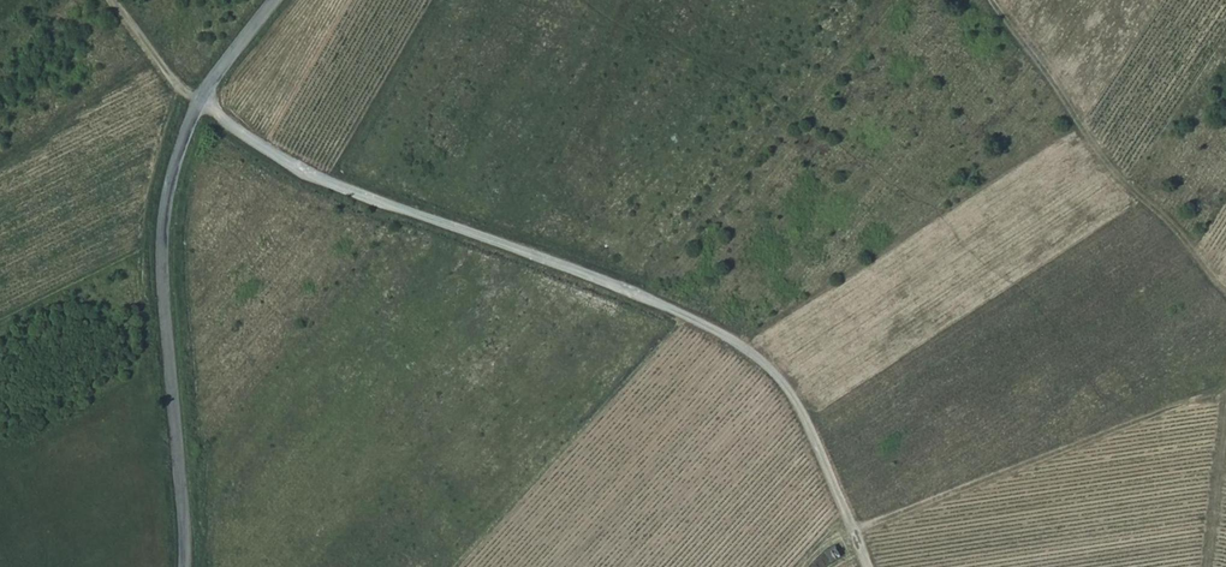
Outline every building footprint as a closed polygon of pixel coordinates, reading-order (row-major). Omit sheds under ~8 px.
[(841,555),(840,555),(838,552),(835,546),(824,552),(830,562),(841,555)]
